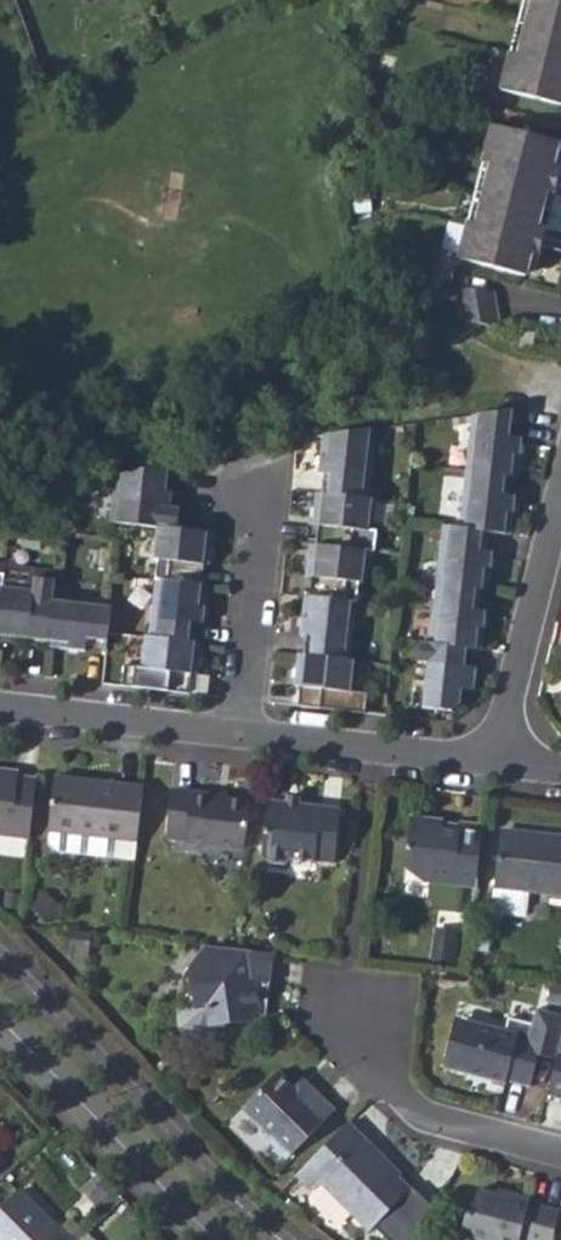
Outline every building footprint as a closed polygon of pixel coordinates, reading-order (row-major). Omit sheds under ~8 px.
[(513,53),(504,51),(495,88),(560,106),(560,0),(528,0),(513,53)] [(486,164),(471,224),(461,222),(451,258),(520,275),(525,255),(533,257),(541,228),(533,225),(540,194),(548,197),(556,168),(548,166),(554,141),(486,123),(476,160),(486,164)] [(492,325),(482,290),(455,287),(464,322),(492,325)] [(526,327),(524,345),(535,346),(537,329),(526,327)] [(439,543),(428,641),(419,640),(418,659),(426,660),(426,661),(425,673),(421,706),(450,709),(462,699),(463,687),(474,688),(476,665),(465,664),(467,646),(483,647),(486,614),(487,609),(482,608),(484,589),(489,589),(494,551),(487,551),(490,531),(490,530),(511,533),(513,521),(516,494),(510,493),(513,473),(518,474),(523,436),(516,435),(519,410),(512,407),(469,412),(457,526),(441,524),(439,543)] [(347,657),(355,581),(359,581),(363,548),(359,548),(361,529),(365,529),(369,497),(365,496),(373,425),(320,432),(316,471),(321,471),(319,491),(313,491),(310,524),(315,524),(313,543),(308,542),(304,575),(309,576),(307,594),(302,593),(298,632),(303,633),(301,652),(295,652),(291,685),(320,688),(317,706),(363,711),(365,692),(346,691),(350,658),(347,657)] [(154,556),(160,557),(149,636),(144,635),(140,668),(129,667),(126,684),(172,690),(173,675),(200,678),(204,642),(199,641),(201,625),(205,626),(210,585),(206,584),(207,566),(212,566),(216,531),(182,528),(185,507),(173,505),(175,488),(170,488),(172,461),(120,473),(117,500),(135,502),(134,523),(157,525),(154,556)] [(33,575),(55,577),(56,569),(34,566),(33,575)] [(27,637),(26,643),(85,650),(85,644),(105,646),(111,598),(53,591),(55,577),(33,575),(32,588),(3,585),(4,572),(0,571),(0,634),(27,637)] [(30,836),(36,778),(9,776),(10,769),(0,769),(0,834),(30,836)] [(115,840),(136,842),(143,785),(55,775),(48,833),(50,833),(49,841),(58,852),(113,859),(115,840)] [(183,840),(244,847),(250,798),(212,794),(210,792),(210,789),(169,784),(164,835),(183,837),(183,840)] [(283,803),(296,804),(297,798),(283,796),(283,803)] [(340,810),(296,804),(283,803),(271,802),(267,830),(264,830),(261,855),(267,864),(279,866),(285,859),(334,864),(340,810)] [(416,881),(476,887),(483,824),(459,821),(458,830),(439,828),(441,819),(410,816),(403,867),(416,881)] [(459,821),(441,819),(439,828),(458,830),(459,821)] [(533,830),(531,833),(525,833),(519,828),(507,827),(502,830),(496,889),(560,896),(560,834),(533,830)] [(136,842),(115,840),(113,859),(134,861),(136,842)] [(178,995),(178,1009),(175,1009),(177,1031),(189,1042),(208,1040),(208,1036),(223,1033),(223,1029),(247,1024),(252,1015),(263,1017),(269,952),(233,948),(201,944),(180,971),(182,988),(178,995)] [(551,983),(549,1002),(560,1003),(560,984),(551,983)] [(549,1002),(546,1008),(560,1011),(560,1003),(549,1002)] [(560,1037),(560,1011),(546,1008),(537,1006),(533,1020),(508,1014),(505,1026),(481,1021),(469,1027),(453,1022),(443,1064),(466,1071),(468,1068),(482,1072),(481,1075),(502,1080),(503,1076),(527,1082),(536,1051),(556,1056),(559,1047),(560,1037)] [(560,1096),(560,1047),(559,1047),(556,1056),(547,1091),(560,1096)] [(241,1107),(268,1135),(265,1138),(286,1157),(334,1109),(315,1090),(307,1098),(292,1085),(276,1070),(241,1107)] [(315,1090),(300,1076),(292,1085),(307,1098),(315,1090)] [(318,1182),(366,1227),(405,1187),(394,1176),(398,1172),(346,1122),(294,1174),(311,1189),(318,1182)] [(119,1196),(96,1172),(82,1186),(91,1197),(88,1200),(101,1213),(119,1196)] [(61,1227),(22,1188),(0,1210),(0,1239),(74,1239),(61,1227)] [(505,1194),(495,1191),(494,1197),(504,1200),(505,1194)] [(458,1239),(516,1239),(520,1239),(550,1239),(557,1212),(526,1205),(527,1199),(505,1194),(504,1200),(494,1197),(478,1193),(473,1217),(463,1215),(458,1239)] [(70,1217),(61,1227),(74,1239),(77,1239),(82,1235),(86,1232),(70,1217)] [(87,1231),(86,1232),(82,1235),(77,1239),(96,1239),(87,1231)]
